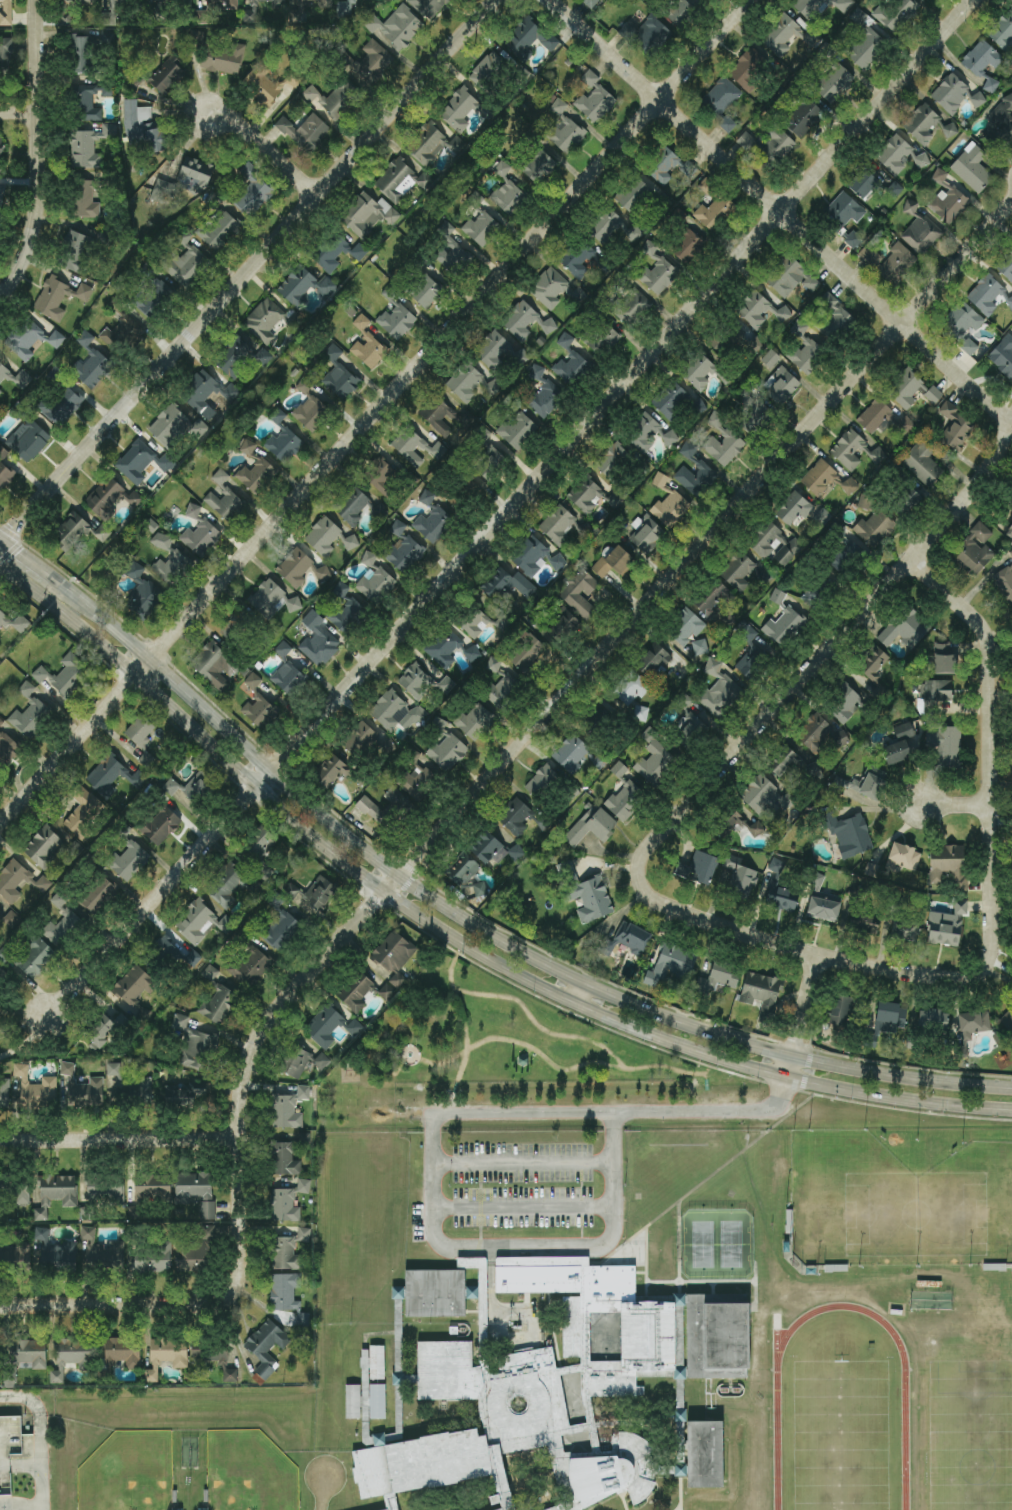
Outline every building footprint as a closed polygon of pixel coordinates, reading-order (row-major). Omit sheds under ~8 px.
[(12,0),(0,0),(0,26),(13,25),(12,0)] [(116,3),(143,4),(144,0),(109,0),(109,13),(101,13),(100,26),(115,26),(116,3)] [(238,0),(206,0),(206,10),(196,11),(196,21),(211,21),(210,6),(226,5),(226,10),(238,9),(238,0)] [(258,2),(272,1),(272,9),(286,9),(286,0),(249,0),(250,9),(244,9),(244,24),(258,23),(258,2)] [(384,0),(347,0),(347,2),(337,2),(337,17),(352,17),(352,1),(384,1),(384,0)] [(407,1),(430,22),(450,0),(407,0),(407,1)] [(680,28),(697,10),(685,0),(677,0),(664,14),(680,28)] [(811,22),(831,0),(796,0),(791,5),(811,22)] [(846,14),(855,2),(852,0),(838,0),(834,5),(846,14)] [(894,34),(919,7),(912,0),(894,0),(887,8),(881,4),(872,14),(894,34)] [(384,24),(373,14),(363,24),(373,34),(376,30),(400,53),(426,25),(403,4),(384,24)] [(1011,41),(1011,14),(1010,11),(987,34),(1002,50),(1011,41)] [(759,40),(780,59),(792,46),(788,42),(795,34),(811,48),(821,38),(810,28),(806,33),(784,13),(759,40)] [(552,52),(560,42),(528,14),(502,44),(522,60),(538,41),(552,52)] [(629,20),(620,30),(649,57),(672,33),(652,14),(638,28),(629,20)] [(865,71),(889,41),(859,18),(855,23),(864,30),(844,54),(865,71)] [(116,44),(115,31),(101,32),(102,45),(116,44)] [(93,36),(73,35),(72,73),(92,74),(93,36)] [(11,73),(12,38),(0,38),(0,73),(11,73)] [(996,69),(1005,59),(982,39),(961,63),(977,77),(990,63),(996,69)] [(396,59),(374,40),(356,62),(351,58),(346,64),(372,87),(396,59)] [(245,46),(227,42),(226,46),(207,42),(201,68),(238,77),(245,46)] [(750,94),(759,84),(752,78),(767,62),(752,47),(728,73),(750,94)] [(468,76),(484,91),(508,65),(492,50),(468,76)] [(148,81),(165,97),(187,74),(175,63),(178,59),(172,54),(148,81)] [(294,89),(304,79),(293,67),(280,79),(262,60),(241,80),(265,106),(290,84),(294,89)] [(826,101),(835,93),(838,96),(855,80),(840,63),(814,88),(826,101)] [(575,107),(597,125),(617,100),(596,83),(600,78),(589,69),(581,79),(591,88),(575,107)] [(973,91),(952,72),(930,96),(950,115),(973,91)] [(742,92),(723,76),(700,102),(719,119),(742,92)] [(1000,83),(989,77),(983,89),(994,95),(1000,83)] [(334,121),(348,110),(343,103),(358,92),(348,78),(323,97),(313,84),(302,93),(309,103),(316,98),(334,121)] [(460,135),(470,124),(465,119),(480,103),(463,86),(437,114),(460,135)] [(102,108),(94,108),(94,93),(101,93),(101,97),(115,97),(115,87),(77,87),(77,121),(102,121),(102,108)] [(987,101),(980,91),(969,99),(977,109),(987,101)] [(783,126),(801,139),(822,110),(805,97),(783,126)] [(546,137),(568,156),(587,132),(563,113),(568,106),(559,98),(550,109),(561,118),(546,137)] [(1011,141),(1011,123),(1011,122),(1011,121),(1011,115),(1010,111),(1011,109),(1011,98),(984,112),(992,129),(985,133),(993,150),(1011,141)] [(924,147),(934,137),(930,132),(941,121),(923,103),(901,125),(924,147)] [(124,108),(125,138),(146,137),(146,153),(163,152),(163,122),(151,122),(150,107),(124,108)] [(332,130),(313,112),(297,129),(283,116),(275,124),(308,155),(332,130)] [(718,125),(729,134),(737,124),(726,115),(718,125)] [(450,141),(433,123),(406,147),(425,168),(447,147),(457,159),(469,147),(457,135),(450,141)] [(947,139),(959,134),(954,123),(942,128),(947,139)] [(102,167),(102,153),(94,153),(94,138),(118,138),(118,124),(102,124),(102,131),(72,132),(72,168),(102,167)] [(796,143),(780,129),(756,154),(771,169),(796,143)] [(756,141),(746,131),(736,142),(747,152),(756,141)] [(978,195),(994,177),(979,163),(987,155),(973,142),(949,167),(978,195)] [(663,188),(673,177),(670,175),(677,167),(689,178),(697,169),(688,161),(685,164),(667,147),(645,170),(663,188)] [(536,186),(558,166),(541,148),(520,167),(536,186)] [(930,164),(925,153),(914,158),(919,169),(930,164)] [(157,178),(150,199),(172,206),(181,180),(193,184),(190,194),(203,198),(213,166),(186,157),(176,185),(157,178)] [(395,204),(421,178),(399,157),(374,184),(395,204)] [(490,198),(512,217),(529,197),(505,176),(511,169),(503,161),(494,171),(505,181),(490,198)] [(250,183),(233,202),(251,218),(277,189),(247,162),(238,172),(250,183)] [(879,181),(861,167),(846,186),(864,200),(879,181)] [(938,170),(933,180),(942,185),(947,175),(938,170)] [(435,179),(423,171),(415,184),(428,191),(435,179)] [(615,199),(629,213),(651,190),(637,176),(615,199)] [(93,203),(93,190),(97,190),(97,181),(76,180),(75,217),(100,218),(100,203),(93,203)] [(948,226),(971,203),(952,183),(928,205),(948,226)] [(382,198),(377,203),(363,191),(339,218),(363,240),(383,218),(392,226),(402,216),(382,198)] [(843,236),(848,231),(844,227),(852,219),(857,223),(867,212),(844,191),(821,215),(843,236)] [(692,215),(712,232),(736,205),(722,193),(708,208),(703,204),(692,215)] [(906,213),(917,213),(917,202),(906,202),(906,213)] [(241,226),(222,206),(196,231),(215,251),(241,226)] [(482,248),(503,224),(484,207),(473,219),(471,218),(461,229),(482,248)] [(943,233),(921,213),(900,236),(922,257),(943,233)] [(706,244),(690,228),(670,250),(686,265),(706,244)] [(95,240),(73,230),(58,265),(81,274),(95,240)] [(862,239),(854,231),(844,241),(852,249),(862,239)] [(360,241),(353,249),(336,233),(312,257),(330,274),(340,264),(335,259),(344,250),(358,263),(370,251),(360,241)] [(435,258),(455,277),(473,259),(453,239),(435,258)] [(599,260),(584,240),(559,259),(575,279),(599,260)] [(893,253),(876,271),(892,286),(918,259),(898,241),(890,250),(893,253)] [(210,262),(191,244),(179,257),(173,251),(160,265),(185,289),(210,262)] [(872,267),(881,257),(867,244),(858,254),(872,267)] [(660,297),(680,272),(648,246),(643,252),(657,263),(650,271),(645,267),(636,277),(660,297)] [(1011,283),(1011,249),(995,268),(1011,283)] [(807,272),(787,253),(763,279),(783,298),(807,272)] [(276,289),(297,311),(308,300),(303,295),(313,286),(324,299),(338,287),(327,275),(319,282),(302,265),(276,289)] [(549,310),(565,293),(577,305),(586,296),(577,287),(575,289),(551,267),(528,290),(549,310)] [(1007,290),(988,273),(966,297),(985,315),(1007,290)] [(444,291),(428,275),(409,295),(426,310),(444,291)] [(33,309),(61,323),(66,311),(60,308),(67,294),(88,303),(94,289),(81,282),(77,289),(49,276),(33,309)] [(821,286),(812,278),(804,287),(813,296),(821,286)] [(146,293),(142,290),(131,302),(151,321),(176,293),(159,279),(146,293)] [(630,327),(652,304),(634,287),(612,311),(630,327)] [(756,331),(777,311),(757,289),(736,309),(756,331)] [(852,320),(831,293),(819,302),(829,315),(817,325),(825,335),(832,329),(835,333),(852,320)] [(270,331),(286,314),(268,297),(242,323),(267,347),(276,337),(270,331)] [(501,322),(521,343),(532,332),(528,328),(535,321),(549,335),(558,326),(550,318),(545,322),(523,300),(501,322)] [(970,357),(979,347),(964,335),(971,327),(976,331),(986,321),(962,301),(941,326),(963,344),(960,348),(970,357)] [(418,321),(401,303),(389,314),(386,311),(376,320),(396,342),(418,321)] [(111,331),(107,328),(98,337),(118,356),(142,329),(126,314),(111,331)] [(353,323),(362,332),(371,322),(362,314),(353,323)] [(26,363),(35,354),(30,349),(39,340),(44,344),(50,338),(27,317),(3,342),(26,363)] [(581,339),(599,357),(620,337),(603,319),(581,339)] [(503,363),(499,358),(511,346),(496,329),(472,351),(492,373),(503,363)] [(736,344),(722,329),(708,343),(723,357),(736,344)] [(65,337),(54,330),(47,343),(58,349),(65,337)] [(76,341),(87,349),(95,337),(85,330),(76,341)] [(349,350),(371,371),(390,352),(367,330),(359,338),(360,339),(349,350)] [(1008,334),(986,358),(1011,382),(1011,338),(1008,334)] [(233,380),(258,353),(238,335),(213,362),(233,380)] [(813,374),(825,347),(804,337),(799,346),(795,344),(786,361),(813,374)] [(321,381),(343,402),(361,382),(337,360),(344,352),(333,343),(323,354),(336,366),(321,381)] [(80,359),(70,370),(92,391),(115,366),(95,349),(83,362),(80,359)] [(761,360),(770,369),(781,358),(772,349),(761,360)] [(565,361),(562,358),(552,368),(571,388),(592,368),(576,350),(565,361)] [(706,379),(717,367),(700,352),(680,374),(701,392),(710,382),(706,379)] [(7,377),(22,391),(34,379),(23,369),(16,377),(0,362),(0,385),(7,377)] [(446,386),(467,404),(476,394),(473,391),(479,384),(493,396),(501,387),(493,379),(490,382),(468,362),(446,386)] [(545,368),(533,365),(530,378),(542,381),(545,368)] [(761,387),(781,406),(801,384),(781,366),(761,387)] [(885,391),(906,411),(920,397),(929,387),(908,367),(885,391)] [(220,383),(200,369),(179,397),(199,411),(220,383)] [(314,383),(303,376),(296,389),(307,396),(314,383)] [(544,419),(566,395),(549,379),(536,393),(532,389),(523,400),(544,419)] [(651,403),(670,421),(692,397),(673,380),(651,403)] [(85,402),(66,383),(40,410),(59,428),(85,402)] [(231,403),(241,392),(231,383),(221,393),(231,403)] [(944,395),(933,385),(924,395),(935,406),(944,395)] [(292,414),(311,433),(331,412),(312,393),(292,414)] [(445,439),(452,431),(442,421),(448,414),(465,430),(476,419),(467,410),(460,417),(436,394),(418,413),(445,439)] [(872,435),(878,429),(883,433),(898,418),(877,398),(856,421),(872,435)] [(774,418),(758,399),(736,419),(753,437),(774,418)] [(938,412),(952,422),(939,439),(957,452),(977,426),(945,402),(938,412)] [(170,451),(190,431),(199,440),(210,428),(198,416),(192,422),(173,403),(147,429),(170,451)] [(305,444),(281,422),(286,416),(279,410),(271,419),(284,430),(277,438),(273,435),(263,445),(286,465),(305,444)] [(725,468),(746,445),(722,424),(726,420),(716,411),(705,423),(715,432),(702,447),(725,468)] [(505,421),(496,432),(518,452),(540,428),(522,412),(509,425),(505,421)] [(643,455),(654,444),(651,441),(663,427),(646,412),(624,438),(643,455)] [(52,439),(29,417),(5,443),(28,464),(52,439)] [(483,442),(490,435),(481,427),(475,435),(483,442)] [(417,469),(424,461),(414,451),(420,445),(437,461),(447,449),(438,441),(432,448),(409,428),(392,446),(417,469)] [(862,462),(856,457),(868,444),(850,428),(829,452),(852,473),(862,462)] [(661,437),(668,447),(680,440),(673,429),(661,437)] [(928,488),(944,471),(929,457),(937,449),(924,437),(900,461),(928,488)] [(258,445),(246,438),(239,450),(250,457),(258,445)] [(152,461),(168,474),(178,463),(166,453),(161,459),(138,439),(114,467),(138,487),(146,477),(141,474),(152,461)] [(715,474),(694,454),(698,449),(689,440),(678,451),(698,470),(694,475),(684,465),(673,477),(695,497),(715,474)] [(593,464),(606,476),(629,454),(617,441),(593,464)] [(507,461),(493,446),(473,466),(486,480),(507,461)] [(887,457),(878,447),(868,456),(877,466),(887,457)] [(279,471),(256,450),(247,460),(248,461),(235,476),(257,496),(279,471)] [(830,485),(835,491),(845,481),(821,459),(800,481),(818,498),(830,485)] [(16,475),(0,460),(0,493),(16,475)] [(226,491),(219,499),(211,491),(203,500),(231,525),(248,505),(224,484),(231,477),(221,468),(211,479),(226,491)] [(652,484),(663,490),(669,478),(658,472),(652,484)] [(144,499),(134,490),(131,494),(109,474),(84,503),(106,523),(119,509),(114,505),(122,496),(135,508),(144,499)] [(587,516),(607,494),(587,476),(568,497),(587,516)] [(849,496),(860,487),(851,476),(840,486),(849,496)] [(356,486),(333,508),(350,526),(373,504),(356,486)] [(890,507),(902,519),(921,499),(909,487),(890,507)] [(692,506),(673,489),(651,513),(670,530),(692,506)] [(805,519),(815,509),(795,490),(774,513),(789,527),(800,515),(805,519)] [(623,499),(615,492),(607,501),(615,508),(623,499)] [(201,507),(190,503),(185,516),(197,520),(201,507)] [(537,527),(560,548),(570,537),(564,532),(577,519),(560,503),(537,527)] [(454,515),(435,505),(428,519),(419,514),(411,529),(439,543),(454,515)] [(852,530),(873,549),(895,524),(878,509),(866,522),(862,519),(852,530)] [(50,537),(68,554),(92,527),(74,511),(50,537)] [(665,534),(646,513),(633,526),(637,530),(629,538),(644,554),(665,534)] [(303,538),(325,559),(335,550),(330,545),(338,538),(352,551),(360,542),(352,534),(349,537),(325,515),(303,538)] [(193,532),(188,528),(179,538),(201,558),(223,535),(205,519),(193,532)] [(407,526),(397,519),(389,532),(398,539),(407,526)] [(786,537),(768,520),(747,544),(765,561),(786,537)] [(993,534),(980,522),(958,545),(964,550),(955,559),(975,577),(996,555),(985,544),(983,547),(982,546),(993,534)] [(151,543),(167,552),(174,540),(157,531),(151,543)] [(427,551),(407,532),(385,557),(405,575),(427,551)] [(541,568),(538,564),(550,551),(533,535),(510,560),(532,579),(541,568)] [(784,568),(804,547),(793,537),(774,558),(784,568)] [(862,549),(848,539),(829,565),(844,576),(862,549)] [(621,576),(635,561),(618,545),(605,560),(602,557),(591,568),(603,579),(613,568),(621,576)] [(315,563),(297,547),(275,570),(297,590),(306,580),(302,576),(315,563)] [(160,559),(151,568),(169,588),(192,567),(177,551),(164,563),(160,559)] [(361,563),(373,567),(377,554),(365,551),(361,563)] [(719,573),(740,594),(751,583),(750,581),(760,570),(740,551),(719,573)] [(146,569),(133,560),(124,573),(137,581),(146,569)] [(1010,569),(1011,568),(1011,564),(992,577),(1010,606),(1011,605),(1011,572),(1010,569)] [(331,578),(328,566),(315,570),(318,582),(331,578)] [(377,606),(398,582),(381,567),(368,580),(364,576),(354,586),(377,606)] [(518,571),(513,578),(501,567),(480,590),(495,604),(512,585),(530,601),(539,590),(518,571)] [(559,594),(587,622),(598,610),(586,598),(599,585),(584,569),(559,594)] [(833,588),(820,576),(800,597),(812,609),(833,588)] [(287,594),(269,577),(247,600),(269,621),(279,610),(275,606),(287,594)] [(143,618),(166,597),(147,578),(125,599),(143,618)] [(733,595),(715,578),(692,602),(706,615),(723,598),(727,601),(733,595)] [(333,593),(343,599),(350,588),(341,581),(333,593)] [(770,600),(780,606),(786,594),(775,588),(770,600)] [(303,608),(298,596),(285,601),(290,613),(303,608)] [(340,610),(337,607),(326,618),(346,636),(369,613),(353,597),(340,610)] [(888,648),(898,637),(913,650),(933,628),(907,605),(877,639),(888,648)] [(492,621),(476,606),(458,625),(475,640),(492,621)] [(771,619),(761,629),(782,648),(807,621),(790,606),(774,622),(771,619)] [(0,609),(0,630),(11,619),(0,609)] [(220,631),(234,645),(255,624),(241,609),(220,631)] [(684,649),(706,625),(689,609),(667,633),(684,649)] [(547,631),(561,644),(581,623),(566,610),(547,631)] [(308,622),(316,627),(322,618),(313,612),(308,622)] [(21,634),(31,623),(21,614),(11,625),(21,634)] [(507,634),(514,621),(501,615),(494,627),(507,634)] [(456,660),(451,655),(463,643),(448,627),(424,650),(444,671),(456,660)] [(312,642),(307,637),(298,648),(320,668),(342,644),(324,628),(312,642)] [(750,642),(756,634),(749,628),(742,637),(752,646),(734,667),(750,680),(769,658),(750,642)] [(547,651),(533,635),(508,658),(523,674),(547,651)] [(709,652),(705,638),(692,642),(696,656),(709,652)] [(292,698),(309,678),(284,658),(292,648),(283,641),(274,652),(285,661),(270,680),(292,698)] [(663,669),(673,658),(656,642),(634,665),(648,678),(660,665),(663,669)] [(935,675),(956,674),(955,643),(934,644),(935,675)] [(482,656),(474,644),(463,653),(471,664),(482,656)] [(875,683),(880,678),(875,674),(890,658),(876,645),(857,666),(875,683)] [(46,679),(67,700),(93,674),(70,651),(60,661),(66,667),(55,678),(41,665),(31,675),(40,684),(46,679)] [(502,660),(490,656),(486,669),(498,673),(502,660)] [(719,720),(745,692),(726,675),(720,673),(723,662),(709,658),(704,673),(719,678),(698,700),(719,720)] [(397,684),(421,701),(437,680),(412,663),(397,684)] [(610,691),(628,707),(638,696),(641,699),(652,687),(631,668),(610,691)] [(240,711),(263,730),(279,710),(255,690),(263,680),(252,671),(240,687),(252,696),(240,711)] [(505,673),(486,697),(503,711),(522,687),(505,673)] [(447,695),(456,685),(447,676),(437,686),(447,695)] [(7,720),(30,739),(53,712),(31,694),(36,688),(27,680),(18,691),(32,703),(23,714),(17,709),(7,720)] [(920,716),(938,716),(937,702),(953,702),(952,681),(919,681),(920,716)] [(845,725),(865,702),(843,683),(832,696),(837,701),(828,711),(845,725)] [(368,712),(390,733),(399,724),(408,732),(427,713),(418,704),(412,710),(390,689),(368,712)] [(455,725),(474,742),(496,719),(477,701),(455,725)] [(610,723),(612,710),(596,707),(594,720),(610,723)] [(706,726),(691,712),(671,733),(687,747),(706,726)] [(824,748),(819,743),(834,730),(818,713),(794,734),(815,756),(824,748)] [(140,748),(157,729),(141,714),(124,733),(140,748)] [(379,737),(364,721),(341,742),(356,758),(379,737)] [(894,728),(899,743),(882,748),(888,766),(912,759),(906,739),(915,736),(911,722),(894,728)] [(961,727),(937,726),(937,732),(926,732),(926,747),(938,748),(937,765),(960,766),(961,727)] [(0,762),(6,768),(23,749),(0,728),(0,738),(0,763),(0,762)] [(655,788),(679,762),(655,740),(656,738),(647,730),(641,736),(649,744),(645,749),(649,752),(634,769),(655,788)] [(425,754),(447,774),(469,750),(451,733),(439,747),(435,743),(425,754)] [(551,755),(569,774),(592,752),(574,733),(551,755)] [(781,779),(799,756),(784,745),(766,768),(781,779)] [(85,780),(108,800),(117,791),(111,785),(121,775),(137,789),(147,778),(138,769),(133,774),(109,753),(85,780)] [(153,762),(147,753),(139,759),(145,767),(153,762)] [(328,789),(340,774),(345,778),(352,769),(332,753),(313,778),(328,789)] [(399,784),(418,801),(437,779),(418,762),(399,784)] [(525,787),(539,800),(560,776),(546,763),(525,787)] [(622,778),(626,770),(616,764),(611,772),(622,778)] [(854,790),(876,801),(889,775),(868,764),(854,790)] [(184,788),(171,777),(161,789),(171,798),(179,789),(197,804),(216,783),(201,769),(184,788)] [(761,817),(776,801),(786,811),(795,801),(787,793),(784,796),(760,773),(739,796),(761,817)] [(605,806),(621,821),(645,794),(629,779),(605,806)] [(365,795),(356,804),(387,833),(413,804),(393,785),(383,796),(391,803),(383,812),(365,795)] [(80,804),(63,824),(84,844),(94,833),(87,826),(105,806),(84,786),(73,798),(80,804)] [(528,827),(525,824),(535,813),(517,797),(497,819),(518,838),(528,827)] [(595,803),(563,839),(574,849),(590,831),(603,843),(619,825),(595,803)] [(183,821),(164,804),(140,830),(159,847),(183,821)] [(745,825),(753,839),(766,831),(759,820),(748,827),(739,812),(727,819),(735,832),(745,825)] [(873,850),(863,814),(837,821),(834,812),(825,815),(831,836),(835,835),(842,859),(873,850)] [(22,850),(44,870),(68,845),(46,825),(22,850)] [(278,837),(259,825),(244,851),(262,862),(278,837)] [(469,849),(485,865),(503,846),(487,830),(469,849)] [(118,856),(115,852),(105,862),(127,883),(152,857),(134,840),(118,856)] [(893,842),(885,869),(897,872),(899,867),(915,872),(922,851),(893,842)] [(515,862),(526,854),(518,844),(507,852),(515,862)] [(966,846),(931,846),(931,884),(943,884),(943,873),(954,873),(954,890),(966,890),(966,846)] [(482,868),(466,851),(444,873),(460,889),(482,868)] [(674,875),(711,885),(719,857),(695,851),(691,866),(678,862),(674,875)] [(740,866),(742,859),(727,854),(723,867),(735,870),(728,891),(751,899),(760,872),(740,866)] [(14,858),(0,874),(0,894),(12,905),(22,894),(18,890),(32,875),(14,858)] [(768,869),(781,875),(786,863),(773,858),(768,869)] [(232,895),(247,881),(230,863),(204,887),(226,911),(237,900),(232,895)] [(53,884),(43,875),(34,885),(43,894),(53,884)] [(323,910),(337,885),(318,875),(304,899),(323,910)] [(615,913),(601,875),(562,889),(567,902),(581,897),(584,907),(577,910),(582,924),(615,913)] [(79,900),(93,916),(119,891),(105,876),(79,900)] [(488,895),(484,881),(473,884),(477,898),(488,895)] [(458,890),(466,903),(477,896),(469,883),(458,890)] [(766,907),(795,912),(797,902),(788,900),(790,889),(769,885),(766,907)] [(64,904),(68,900),(59,891),(50,901),(66,916),(55,926),(51,921),(41,932),(58,948),(83,921),(64,904)] [(194,944),(215,924),(224,934),(235,924),(226,914),(220,920),(199,898),(173,923),(194,944)] [(840,901),(810,898),(807,917),(838,921),(840,901)] [(968,901),(956,900),(954,922),(929,920),(927,943),(959,946),(962,915),(966,915),(968,901)] [(304,927),(285,909),(261,935),(280,953),(304,927)] [(879,925),(871,924),(873,915),(852,912),(849,929),(877,934),(879,925)] [(915,943),(919,924),(894,919),(890,937),(915,943)] [(613,941),(642,956),(653,935),(623,920),(613,941)] [(407,979),(398,971),(417,950),(394,929),(370,956),(392,976),(377,994),(387,1002),(407,979)] [(151,950),(170,967),(181,956),(193,966),(201,957),(192,949),(187,955),(165,935),(151,950)] [(31,979),(56,953),(38,936),(28,946),(30,948),(15,963),(31,979)] [(14,954),(6,945),(0,950),(0,958),(4,962),(14,954)] [(229,972),(249,990),(274,963),(254,945),(229,972)] [(643,983),(662,990),(667,974),(688,982),(697,956),(663,945),(654,972),(647,970),(643,983)] [(714,995),(717,983),(737,989),(742,967),(714,960),(708,980),(697,977),(694,990),(714,995)] [(157,983),(136,964),(110,990),(144,1022),(151,1014),(136,1000),(145,990),(148,992),(157,983)] [(213,982),(219,970),(208,964),(202,977),(209,980),(206,988),(212,991),(200,1015),(223,1026),(238,993),(213,982)] [(11,973),(0,966),(0,989),(11,973)] [(366,1004),(362,1000),(375,985),(359,970),(336,996),(357,1015),(366,1004)] [(759,1018),(773,1021),(781,979),(746,972),(740,1003),(753,1005),(754,1000),(762,1002),(759,1018)] [(854,999),(837,994),(829,1023),(846,1027),(854,999)] [(335,1040),(331,1036),(346,1020),(328,1003),(303,1030),(325,1051),(335,1040)] [(905,1028),(907,1006),(878,1003),(875,1031),(896,1033),(897,1027),(905,1028)] [(999,1022),(1011,1035),(1011,1009),(999,1022)] [(918,1029),(948,1030),(949,1011),(919,1010),(918,1029)] [(988,1010),(958,1014),(963,1043),(972,1041),(971,1034),(991,1031),(988,1010)] [(108,1041),(105,1038),(116,1025),(103,1013),(83,1034),(100,1049),(108,1041)] [(187,1031),(189,1016),(174,1014),(172,1031),(184,1032),(180,1067),(213,1070),(217,1034),(187,1031)] [(364,1026),(354,1018),(345,1029),(355,1037),(364,1026)] [(320,1071),(331,1061),(322,1052),(314,1060),(302,1047),(281,1066),(295,1081),(314,1064),(320,1071)] [(521,1066),(525,1063),(526,1058),(522,1055),(516,1058),(516,1063),(521,1066)] [(104,1077),(89,1077),(89,1084),(74,1084),(75,1063),(61,1063),(61,1075),(69,1075),(68,1106),(103,1107),(104,1077)] [(152,1102),(151,1079),(121,1079),(121,1063),(107,1063),(107,1076),(117,1076),(117,1102),(152,1102)] [(57,1077),(42,1077),(42,1085),(28,1084),(29,1064),(14,1064),(13,1078),(20,1078),(20,1108),(56,1109),(57,1077)] [(9,1107),(9,1079),(0,1079),(0,1108),(9,1107)] [(165,1085),(165,1105),(195,1105),(194,1098),(206,1098),(206,1082),(188,1082),(188,1085),(165,1085)] [(302,1128),(303,1113),(296,1113),(296,1100),(310,1100),(310,1086),(298,1086),(298,1096),(273,1095),(273,1127),(302,1128)] [(302,1174),(301,1160),(294,1160),(294,1142),(271,1143),(272,1175),(302,1174)] [(213,1220),(214,1174),(176,1173),(176,1205),(190,1205),(190,1197),(200,1197),(200,1219),(213,1220)] [(171,1174),(135,1174),(134,1202),(170,1203),(171,1174)] [(77,1207),(77,1176),(41,1176),(41,1208),(34,1208),(34,1220),(49,1220),(49,1200),(62,1200),(62,1207),(77,1207)] [(87,1181),(88,1205),(125,1202),(123,1179),(87,1181)] [(311,1180),(298,1179),(297,1192),(309,1194),(311,1180)] [(30,1203),(29,1183),(11,1184),(12,1204),(30,1203)] [(300,1207),(294,1207),(294,1189),(271,1189),(272,1222),(301,1221),(300,1207)] [(214,1226),(198,1226),(198,1241),(176,1241),(176,1270),(214,1270),(214,1226)] [(95,1227),(81,1227),(81,1240),(87,1240),(87,1265),(124,1266),(125,1241),(110,1241),(110,1247),(95,1246),(95,1227)] [(49,1228),(36,1228),(36,1240),(49,1241),(49,1228)] [(273,1269),(301,1269),(301,1256),(295,1256),(295,1242),(311,1241),(310,1228),(298,1228),(298,1237),(273,1237),(273,1269)] [(41,1265),(77,1266),(78,1244),(42,1242),(41,1265)] [(171,1242),(157,1242),(157,1254),(135,1254),(135,1273),(171,1274),(171,1242)] [(16,1250),(1,1249),(0,1264),(30,1265),(30,1243),(16,1243),(16,1250)] [(615,1493),(616,1495),(622,1492),(626,1491),(631,1505),(633,1505),(638,1503),(642,1499),(647,1495),(652,1488),(653,1485),(654,1483),(652,1482),(653,1479),(654,1474),(654,1473),(653,1466),(653,1465),(651,1457),(649,1453),(654,1448),(651,1444),(646,1440),(638,1437),(631,1434),(622,1433),(616,1432),(615,1396),(643,1394),(644,1386),(634,1387),(634,1377),(634,1371),(671,1370),(671,1366),(671,1306),(671,1303),(633,1302),(633,1296),(633,1273),(633,1266),(587,1266),(587,1257),(495,1257),(494,1258),(493,1260),(493,1266),(493,1293),(526,1293),(548,1292),(578,1292),(578,1297),(560,1297),(561,1357),(579,1357),(579,1364),(561,1367),(554,1368),(550,1347),(536,1350),(494,1358),(485,1359),(485,1264),(484,1258),(482,1257),(455,1257),(455,1268),(476,1268),(477,1286),(477,1299),(477,1312),(478,1366),(469,1367),(469,1341),(415,1342),(415,1375),(415,1382),(415,1399),(476,1399),(477,1399),(476,1401),(476,1406),(476,1411),(478,1418),(481,1424),(483,1435),(474,1437),(472,1429),(444,1434),(443,1432),(415,1438),(416,1439),(385,1445),(372,1447),(349,1451),(352,1468),(350,1468),(353,1483),(355,1483),(358,1499),(381,1495),(384,1509),(380,1509),(398,1509),(394,1492),(454,1483),(453,1480),(489,1474),(494,1494),(484,1497),(486,1505),(496,1503),(498,1508),(493,1509),(512,1509),(506,1492),(497,1454),(545,1445),(550,1467),(556,1488),(562,1503),(543,1509),(581,1509),(615,1493)] [(477,1286),(465,1286),(465,1270),(402,1270),(402,1286),(390,1286),(390,1299),(392,1299),(392,1332),(393,1373),(390,1373),(390,1385),(393,1385),(393,1433),(383,1435),(382,1432),(370,1435),(370,1437),(369,1437),(367,1435),(367,1407),(368,1407),(368,1396),(367,1396),(367,1368),(368,1368),(368,1358),(367,1358),(367,1349),(364,1349),(360,1349),(360,1358),(358,1357),(358,1368),(360,1368),(360,1397),(359,1396),(359,1407),(360,1407),(360,1443),(364,1446),(371,1444),(372,1447),(385,1445),(384,1441),(401,1438),(401,1385),(403,1385),(403,1382),(415,1382),(415,1375),(403,1375),(403,1373),(401,1373),(400,1299),(402,1299),(402,1317),(462,1316),(462,1312),(462,1296),(464,1296),(464,1299),(477,1299),(477,1286)] [(302,1288),(301,1274),(270,1274),(271,1311),(301,1310),(301,1301),(294,1301),(294,1288),(302,1288)] [(653,1466),(673,1466),(673,1463),(676,1463),(675,1421),(673,1422),(672,1409),(674,1409),(674,1379),(672,1379),(672,1377),(634,1377),(634,1371),(671,1370),(671,1366),(674,1366),(674,1306),(671,1306),(671,1303),(633,1302),(633,1296),(646,1296),(671,1296),(671,1293),(680,1293),(683,1293),(683,1306),(682,1306),(682,1367),(684,1367),(684,1379),(682,1379),(683,1409),(685,1409),(685,1421),(683,1421),(683,1476),(680,1476),(673,1476),(673,1474),(654,1474),(654,1473),(653,1466)] [(685,1295),(714,1295),(748,1295),(748,1308),(748,1378),(685,1378),(685,1295)] [(309,1313),(298,1313),(297,1326),(309,1326),(309,1313)] [(254,1371),(265,1381),(280,1365),(267,1353),(276,1343),(283,1350),(292,1339),(269,1318),(243,1345),(262,1362),(254,1371)] [(65,1383),(65,1363),(79,1363),(79,1370),(92,1370),(92,1338),(57,1339),(57,1371),(50,1371),(50,1383),(65,1383)] [(105,1365),(115,1365),(115,1361),(127,1361),(127,1369),(140,1369),(140,1339),(105,1339),(105,1365)] [(188,1368),(187,1339),(148,1339),(149,1382),(158,1382),(158,1362),(173,1362),(173,1368),(188,1368)] [(32,1370),(46,1369),(46,1340),(10,1341),(11,1363),(32,1362),(32,1370)] [(368,1345),(385,1345),(385,1379),(368,1379),(368,1368),(368,1358),(368,1345)] [(205,1368),(205,1361),(219,1361),(219,1367),(228,1367),(228,1348),(192,1347),(191,1367),(205,1368)] [(238,1382),(237,1369),(223,1369),(224,1382),(238,1382)] [(344,1385),(359,1385),(359,1396),(359,1407),(359,1419),(344,1419),(344,1385)] [(368,1385),(384,1385),(384,1419),(368,1419),(368,1407),(368,1396),(368,1385)] [(683,1421),(685,1421),(724,1421),(724,1489),(683,1489),(683,1476),(683,1421)]
